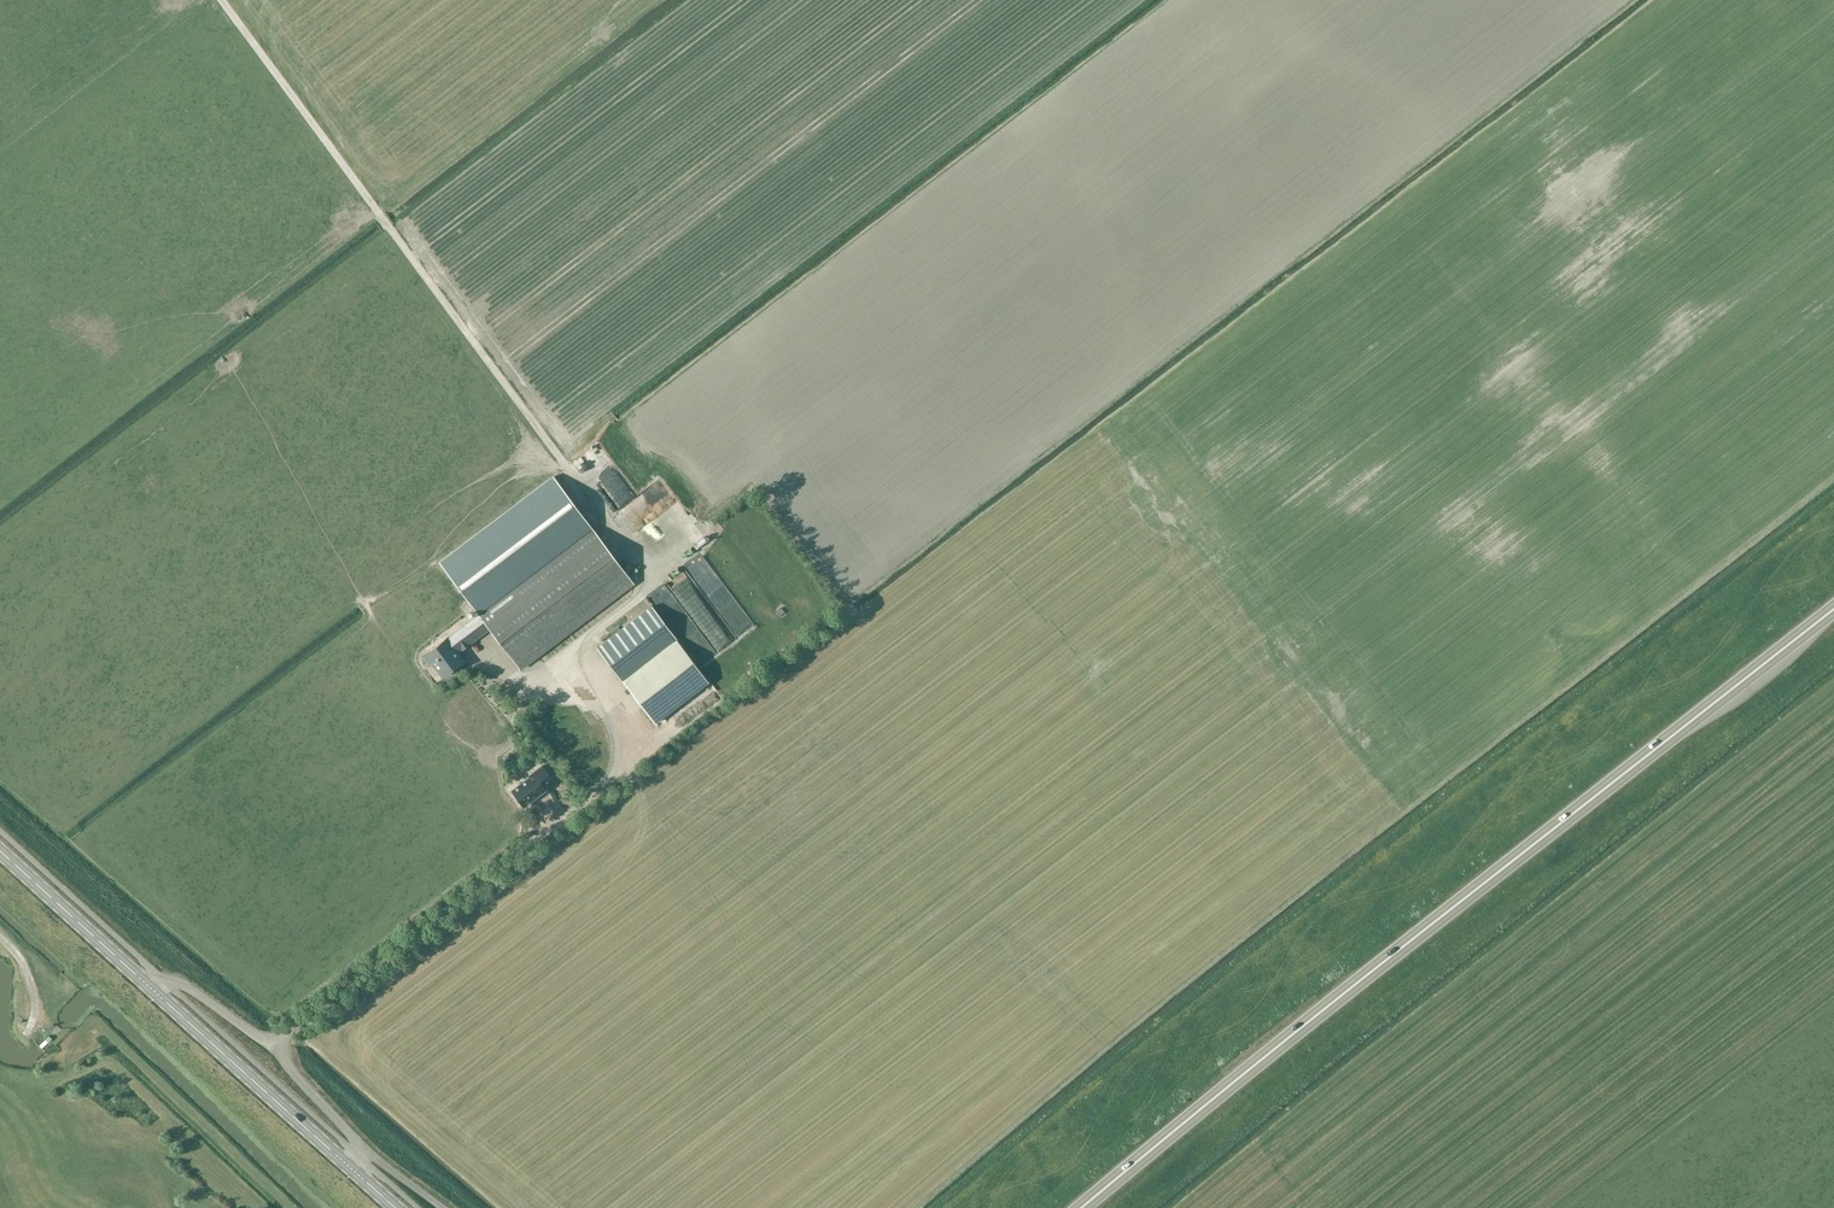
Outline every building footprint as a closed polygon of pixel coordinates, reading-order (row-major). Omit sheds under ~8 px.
[(634,583),(628,575),(592,527),(478,613),(479,614),(423,656),(430,664),(432,662),(441,674),(450,668),(449,667),(453,664),(455,666),(463,660),(456,650),(460,647),(461,649),(469,643),(467,641),(487,626),(520,669),(634,583)] [(676,598),(690,590),(679,571),(665,579),(676,598)] [(708,681),(676,638),(651,605),(597,645),(655,721),(708,681)] [(695,622),(715,650),(725,643),(704,615),(695,622)] [(536,707),(541,712),(545,707),(540,702),(536,707)] [(680,709),(675,712),(679,717),(684,713),(680,709)] [(503,761),(517,752),(513,745),(499,754),(503,761)] [(543,786),(553,779),(542,765),(529,775),(530,776),(511,790),(524,807),(546,790),(543,786)]
